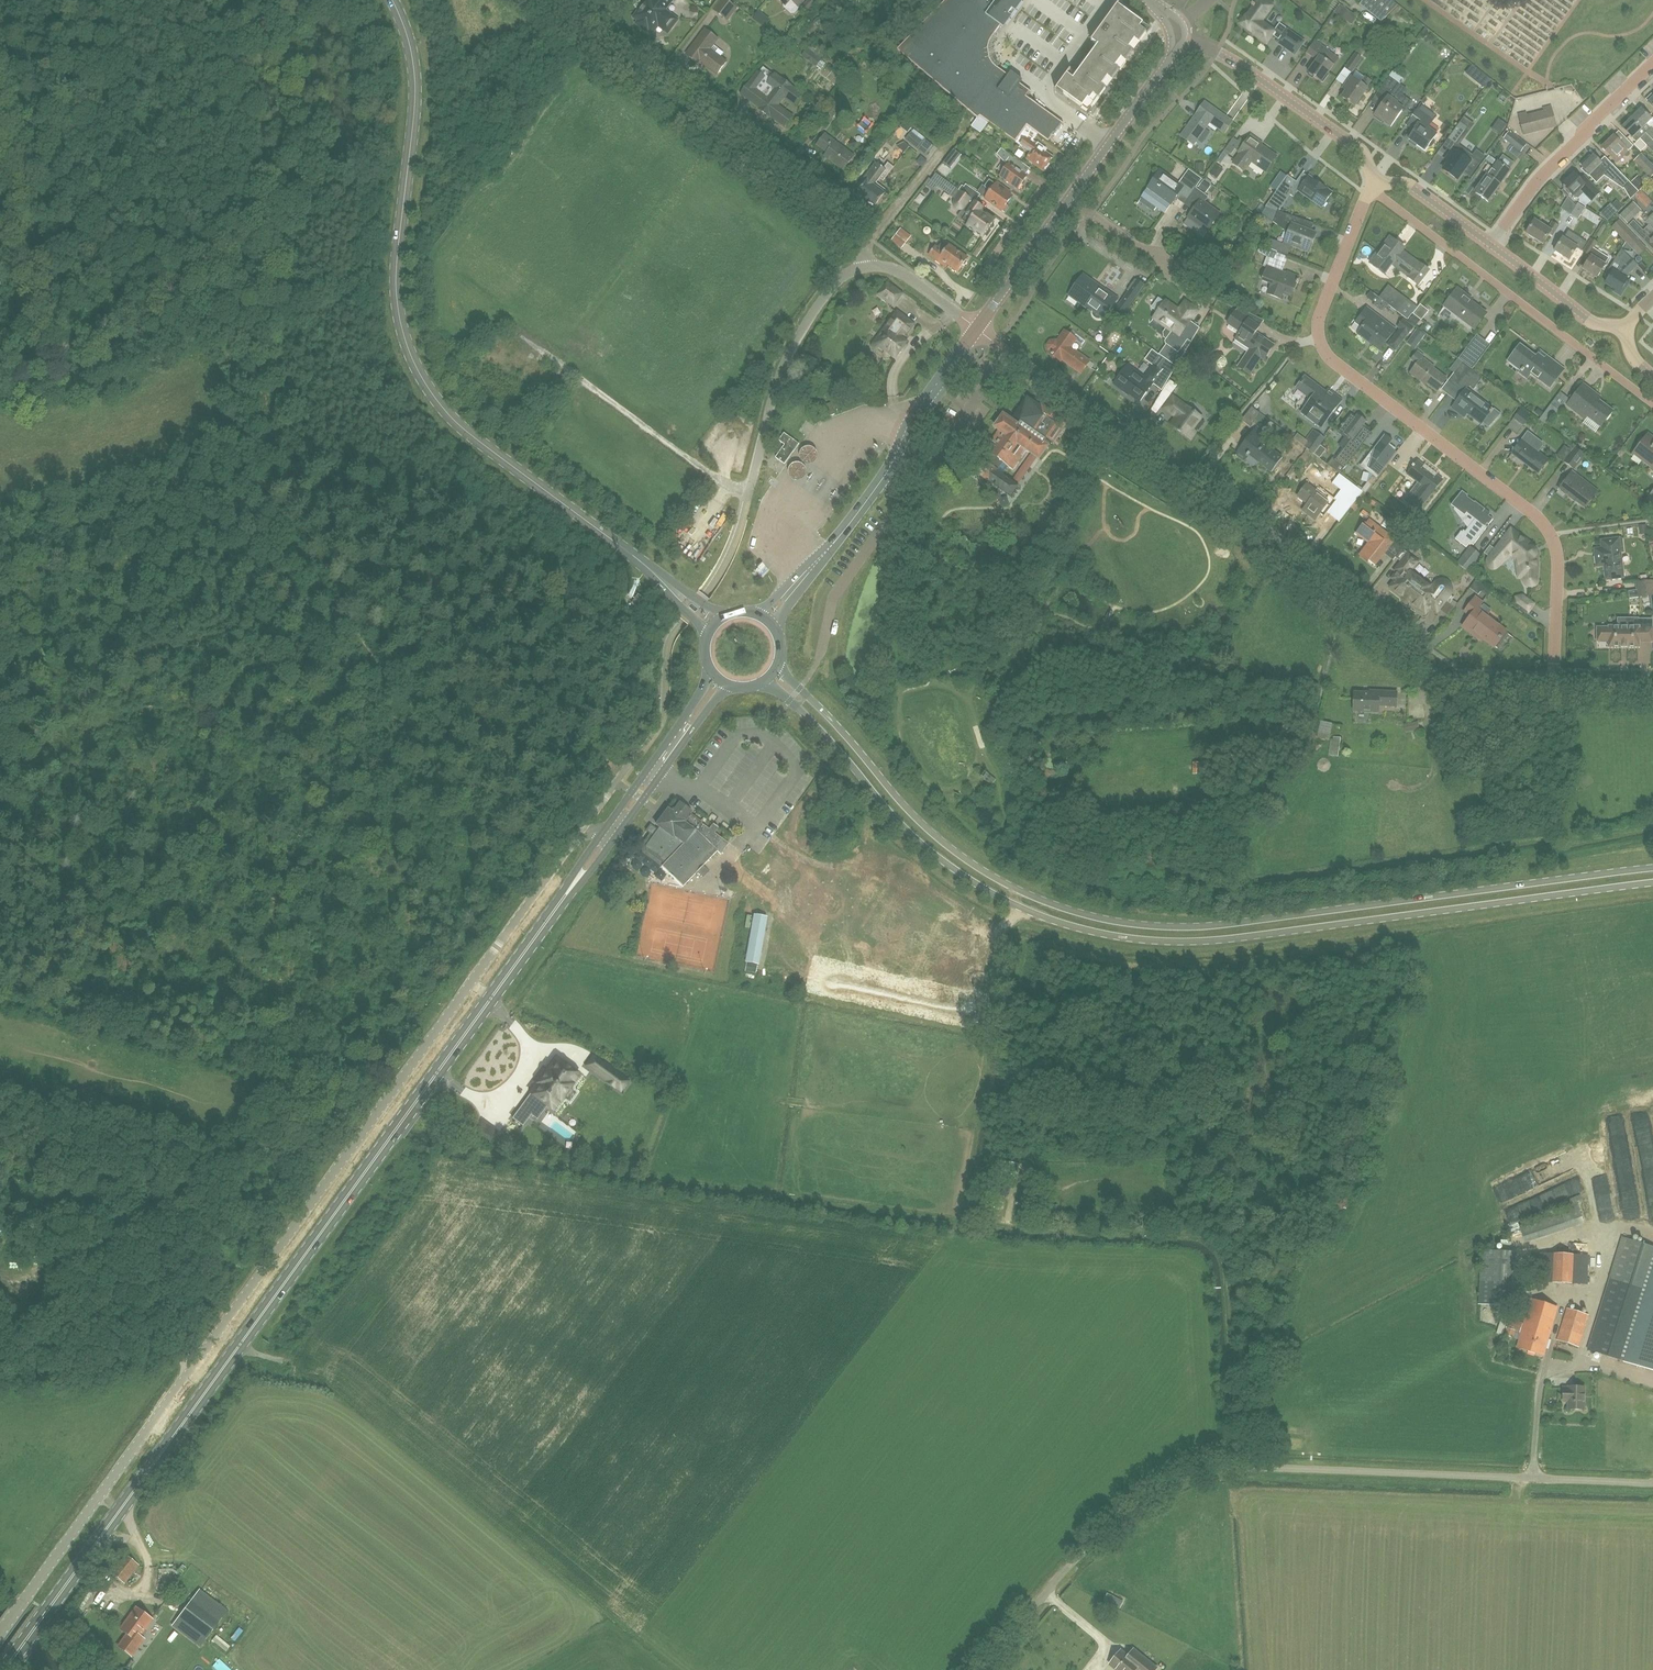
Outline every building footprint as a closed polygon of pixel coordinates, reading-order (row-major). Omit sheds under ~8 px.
[(647,32),(649,29),(654,32),(658,26),(668,33),(678,20),(665,11),(673,0),(654,0),(653,2),(651,0),(648,0),(634,18),(639,21),(637,24),(647,32)] [(738,8),(731,3),(727,0),(720,0),(712,10),(718,14),(728,22),(738,8)] [(805,6),(809,10),(815,3),(811,0),(810,0),(805,6)] [(898,50),(968,110),(998,68),(997,68),(993,64),(990,59),(988,48),(990,42),(993,37),(1001,26),(987,15),(998,0),(947,0),(898,50)] [(1013,10),(1016,12),(1025,1),(1024,0),(998,0),(987,15),(1001,26),(1005,28),(1013,17),(1009,15),(1013,10)] [(1248,30),(1260,39),(1261,38),(1267,42),(1272,36),(1279,41),(1278,42),(1295,54),(1304,42),(1287,30),(1282,36),(1274,30),(1261,21),(1269,11),(1268,11),(1273,3),(1268,0),(1255,0),(1251,5),(1254,7),(1241,25),(1248,30)] [(1398,5),(1392,0),(1362,0),(1359,5),(1381,23),(1398,5)] [(1340,6),(1335,14),(1352,27),(1357,18),(1340,6)] [(1068,75),(1057,90),(1063,95),(1083,109),(1086,105),(1092,109),(1139,44),(1146,33),(1149,29),(1144,25),(1125,12),(1118,7),(1092,42),(1099,47),(1094,54),(1087,62),(1087,63),(1080,72),(1075,80),(1068,75)] [(759,11),(752,19),(764,29),(771,21),(759,11)] [(1279,24),(1274,30),(1282,36),(1287,30),(1279,24)] [(693,60),(699,64),(701,62),(717,75),(727,63),(710,50),(718,39),(706,30),(687,55),(693,60)] [(1308,73),(1322,83),(1328,75),(1334,67),(1333,66),(1338,58),(1315,42),(1307,53),(1317,60),(1308,73)] [(1356,54),(1360,57),(1365,50),(1360,47),(1356,54)] [(801,56),(816,67),(822,59),(807,48),(801,56)] [(1354,70),(1362,59),(1360,57),(1356,54),(1346,67),(1352,72),(1354,70)] [(1490,80),(1472,65),(1466,74),(1484,89),(1490,80)] [(1352,72),(1346,67),(1336,81),(1343,86),(1353,73),(1352,72)] [(998,68),(968,110),(978,118),(981,117),(989,123),(1016,142),(1027,126),(1038,135),(1038,134),(1048,142),(1052,136),(1054,137),(1064,124),(1026,97),(1029,92),(1031,93),(1032,93),(1020,84),(1023,81),(1011,72),(1008,76),(1006,74),(998,68)] [(1356,71),(1352,78),(1361,84),(1365,78),(1356,71)] [(1389,77),(1400,85),(1404,80),(1393,71),(1389,77)] [(769,116),(770,115),(785,126),(793,116),(778,105),(784,96),(795,104),(802,94),(792,86),(782,79),(775,73),(769,81),(764,77),(765,77),(758,72),(749,84),(749,83),(741,93),(749,99),(760,108),(759,109),(769,116)] [(1401,95),(1403,96),(1407,90),(1400,85),(1389,77),(1377,92),(1386,99),(1388,97),(1396,103),(1401,95)] [(1343,90),(1347,92),(1342,98),(1354,106),(1367,89),(1366,88),(1370,81),(1365,78),(1361,84),(1352,78),(1345,87),(1343,90)] [(1376,95),(1371,102),(1379,108),(1386,99),(1377,92),(1376,95)] [(1386,99),(1379,108),(1375,115),(1375,116),(1374,117),(1381,123),(1383,121),(1391,127),(1402,111),(1404,112),(1406,110),(1411,102),(1403,96),(1401,95),(1396,103),(1388,97),(1386,99)] [(1193,145),(1209,122),(1218,128),(1225,133),(1232,122),(1225,117),(1205,103),(1203,105),(1193,120),(1181,136),(1193,145)] [(1417,145),(1424,151),(1431,142),(1437,133),(1428,127),(1436,116),(1420,105),(1412,115),(1421,122),(1414,132),(1409,140),(1410,141),(1409,143),(1415,147),(1417,145)] [(1543,109),(1544,112),(1527,117),(1526,113),(1519,115),(1523,134),(1556,126),(1551,107),(1543,109)] [(1647,124),(1652,120),(1641,109),(1632,119),(1652,141),(1652,128),(1651,127),(1650,128),(1647,124)] [(1405,126),(1414,132),(1421,122),(1412,115),(1405,126)] [(981,117),(978,118),(972,127),(982,134),(989,123),(981,117)] [(1463,117),(1448,139),(1442,147),(1451,153),(1453,150),(1454,150),(1458,145),(1459,146),(1474,125),(1463,117)] [(1506,129),(1509,126),(1500,119),(1492,130),(1501,136),(1506,129)] [(1632,119),(1620,129),(1628,138),(1631,141),(1632,139),(1636,143),(1640,140),(1647,147),(1652,153),(1652,141),(1632,119)] [(1033,141),(1038,135),(1027,126),(1016,142),(1023,147),(1023,148),(1032,154),(1028,159),(1043,170),(1045,169),(1046,170),(1050,165),(1048,164),(1053,158),(1045,152),(1046,150),(1033,141)] [(820,130),(813,139),(825,147),(820,153),(829,159),(837,165),(845,171),(856,157),(820,130)] [(1619,131),(1613,136),(1621,144),(1626,139),(1619,131)] [(1521,153),(1527,146),(1509,132),(1504,139),(1510,144),(1521,153)] [(924,142),(911,133),(906,140),(918,149),(926,156),(934,147),(925,140),(924,142)] [(1246,142),(1239,152),(1239,153),(1240,154),(1233,163),(1244,170),(1249,164),(1248,163),(1250,161),(1266,172),(1277,156),(1261,145),(1256,142),(1258,140),(1251,135),(1246,142)] [(1601,148),(1610,156),(1616,163),(1633,147),(1626,139),(1621,144),(1613,136),(1608,141),(1601,148)] [(1239,152),(1246,142),(1240,138),(1238,142),(1232,138),(1216,160),(1221,164),(1227,156),(1228,157),(1230,155),(1231,155),(1235,150),(1239,153),(1239,152)] [(1628,138),(1626,139),(1633,147),(1636,143),(1632,139),(1631,141),(1628,138)] [(1633,147),(1640,154),(1647,147),(1640,140),(1636,143),(1633,147)] [(897,146),(906,153),(911,147),(906,143),(897,146)] [(1452,159),(1444,170),(1457,180),(1462,173),(1471,179),(1486,157),(1477,150),(1473,156),(1459,146),(1458,145),(1454,150),(1453,150),(1451,153),(1448,157),(1452,159)] [(1026,178),(1028,177),(1027,176),(1020,171),(1024,165),(1016,159),(1002,148),(998,154),(1006,163),(1009,165),(1001,176),(1018,189),(1026,178)] [(950,170),(962,155),(954,150),(943,164),(950,170)] [(1498,162),(1510,170),(1514,164),(1503,155),(1498,162)] [(1586,159),(1581,164),(1582,166),(1583,168),(1582,169),(1589,176),(1590,175),(1597,182),(1604,175),(1624,189),(1630,183),(1611,162),(1608,165),(1602,160),(1600,162),(1594,155),(1591,157),(1588,160),(1586,159)] [(1634,163),(1645,175),(1650,180),(1652,177),(1652,167),(1652,166),(1642,155),(1634,163)] [(1496,191),(1500,185),(1510,170),(1498,162),(1488,176),(1487,176),(1475,193),(1483,199),(1488,202),(1496,191)] [(879,178),(883,181),(894,167),(888,163),(884,169),(877,163),(860,185),(863,187),(859,193),(876,206),(887,191),(875,183),(879,178)] [(1020,171),(1027,176),(1031,170),(1024,165),(1020,171)] [(1216,165),(1209,175),(1217,180),(1224,170),(1216,165)] [(1188,200),(1196,188),(1183,179),(1179,185),(1167,176),(1160,171),(1142,197),(1159,209),(1158,210),(1162,212),(1164,214),(1179,193),(1188,200)] [(1287,175),(1279,187),(1291,195),(1294,198),(1299,191),(1322,207),(1332,193),(1318,183),(1315,181),(1309,177),(1302,173),(1296,182),(1287,175)] [(947,181),(937,174),(933,179),(931,178),(926,184),(935,191),(938,186),(941,189),(947,181)] [(1572,195),(1575,198),(1579,198),(1584,193),(1592,201),(1600,192),(1589,182),(1584,176),(1580,180),(1574,174),(1571,177),(1569,175),(1560,183),(1572,195)] [(1197,175),(1192,182),(1197,186),(1202,179),(1197,175)] [(1641,179),(1645,184),(1650,180),(1645,175),(1641,179)] [(1640,193),(1642,191),(1647,186),(1645,184),(1641,179),(1637,176),(1630,183),(1640,193)] [(1196,188),(1206,195),(1212,186),(1203,179),(1202,179),(1197,186),(1196,188)] [(1009,206),(1007,205),(1012,197),(1009,195),(1011,192),(998,183),(996,185),(990,180),(985,187),(991,192),(986,199),(1005,212),(1009,206)] [(968,225),(977,231),(977,232),(977,233),(978,235),(980,236),(981,235),(982,235),(984,236),(994,223),(980,213),(984,208),(976,202),(971,199),(960,190),(947,181),(941,189),(955,199),(954,200),(954,201),(953,203),(953,205),(954,206),(954,208),(955,208),(957,209),(959,210),(960,210),(961,210),(963,209),(965,208),(962,211),(967,214),(963,220),(968,224),(968,225)] [(1630,183),(1624,189),(1630,202),(1634,199),(1640,193),(1630,183)] [(960,190),(971,199),(976,192),(967,185),(965,187),(963,186),(960,190)] [(981,195),(986,199),(991,192),(985,187),(984,186),(978,193),(981,195)] [(1266,206),(1280,211),(1291,195),(1279,187),(1266,206)] [(1206,195),(1196,188),(1188,200),(1196,206),(1193,211),(1188,218),(1208,231),(1220,214),(1205,204),(1209,198),(1206,195)] [(1634,199),(1645,210),(1652,203),(1642,191),(1640,193),(1634,199)] [(971,199),(976,202),(981,195),(978,193),(976,192),(971,199)] [(1576,206),(1568,197),(1560,209),(1563,210),(1570,215),(1576,206)] [(1624,208),(1617,200),(1612,205),(1619,213),(1624,208)] [(1634,203),(1619,217),(1628,226),(1633,221),(1642,212),(1634,203)] [(1585,208),(1577,204),(1576,206),(1570,215),(1578,220),(1585,208)] [(1612,205),(1600,217),(1603,220),(1608,224),(1616,217),(1617,215),(1619,213),(1612,205)] [(1261,213),(1275,223),(1280,211),(1266,206),(1261,213)] [(1299,227),(1302,219),(1280,211),(1275,223),(1288,233),(1285,240),(1293,243),(1292,246),(1309,252),(1314,238),(1316,234),(1312,232),(1299,227)] [(1299,227),(1312,232),(1315,224),(1302,219),(1299,227)] [(1649,219),(1645,222),(1649,227),(1644,232),(1633,221),(1628,226),(1652,252),(1652,223),(1649,219)] [(1626,228),(1619,220),(1611,228),(1626,243),(1632,233),(1626,228)] [(1552,223),(1548,230),(1534,221),(1526,234),(1543,244),(1549,234),(1552,236),(1558,226),(1552,223)] [(893,237),(899,226),(894,223),(887,234),(893,237)] [(911,237),(901,229),(891,241),(902,249),(906,243),(911,237)] [(1583,252),(1588,244),(1567,231),(1554,251),(1569,261),(1577,248),(1583,252)] [(1648,250),(1645,247),(1632,233),(1626,243),(1640,257),(1648,250)] [(1288,258),(1291,248),(1264,237),(1260,248),(1276,254),(1288,258)] [(1385,274),(1392,265),(1418,285),(1429,271),(1425,268),(1419,263),(1418,263),(1402,251),(1404,248),(1394,241),(1390,237),(1378,252),(1370,263),(1385,274)] [(1591,257),(1583,270),(1597,278),(1598,276),(1609,259),(1593,249),(1597,243),(1591,240),(1588,244),(1583,252),(1589,256),(1591,257)] [(928,256),(934,260),(935,260),(943,265),(945,263),(949,266),(958,273),(968,259),(954,249),(949,245),(943,241),(939,247),(936,245),(928,256)] [(1258,252),(1267,257),(1274,261),(1276,254),(1260,248),(1258,252)] [(1621,249),(1604,280),(1607,282),(1606,284),(1614,289),(1613,292),(1621,297),(1626,288),(1624,286),(1628,281),(1624,278),(1632,270),(1633,271),(1638,266),(1621,249)] [(1262,268),(1267,269),(1267,267),(1283,273),(1288,258),(1276,254),(1274,261),(1267,257),(1262,268)] [(1283,273),(1267,267),(1267,269),(1262,281),(1271,285),(1268,294),(1281,299),(1283,294),(1292,297),(1294,290),(1299,277),(1291,273),(1290,275),(1283,273)] [(1103,320),(1118,299),(1111,294),(1111,295),(1083,276),(1069,295),(1093,312),(1093,314),(1094,316),(1095,318),(1096,319),(1098,319),(1100,319),(1102,319),(1103,320)] [(1123,317),(1145,286),(1136,280),(1121,301),(1114,311),(1123,317)] [(887,301),(895,307),(903,295),(888,284),(880,295),(887,301)] [(1465,297),(1466,295),(1458,289),(1445,306),(1475,329),(1487,313),(1465,297)] [(1165,358),(1177,367),(1186,351),(1191,342),(1181,335),(1190,322),(1198,311),(1192,306),(1186,316),(1181,312),(1166,301),(1165,302),(1160,299),(1157,299),(1152,306),(1153,308),(1158,312),(1153,318),(1167,328),(1172,331),(1166,340),(1165,341),(1166,344),(1167,345),(1172,348),(1165,358)] [(1417,307),(1407,299),(1397,312),(1407,320),(1412,314),(1417,307)] [(1417,307),(1412,314),(1422,322),(1430,312),(1419,304),(1417,307)] [(1246,319),(1250,314),(1238,308),(1231,318),(1226,326),(1238,334),(1237,337),(1251,347),(1239,366),(1250,374),(1262,356),(1265,358),(1274,345),(1255,333),(1259,327),(1246,319)] [(1396,330),(1383,320),(1367,308),(1364,312),(1356,323),(1362,327),(1358,332),(1381,350),(1385,345),(1396,330)] [(899,313),(872,348),(889,360),(893,354),(897,358),(907,345),(904,343),(908,338),(907,336),(915,326),(899,313)] [(1246,319),(1259,327),(1263,320),(1250,314),(1246,319)] [(1412,314),(1407,320),(1418,327),(1422,322),(1412,314)] [(1403,319),(1396,328),(1407,337),(1414,327),(1403,319)] [(1200,329),(1190,322),(1181,335),(1191,342),(1200,329)] [(1415,348),(1426,334),(1418,327),(1406,342),(1415,348)] [(1073,331),(1071,335),(1065,331),(1057,341),(1056,341),(1055,341),(1054,340),(1053,340),(1052,341),(1051,341),(1050,342),(1049,343),(1049,344),(1048,345),(1048,346),(1048,347),(1048,348),(1049,349),(1050,350),(1051,351),(1049,353),(1061,361),(1062,359),(1075,368),(1081,373),(1090,361),(1079,353),(1076,351),(1074,353),(1069,349),(1075,341),(1083,347),(1087,341),(1073,331)] [(1539,355),(1537,358),(1521,346),(1509,361),(1529,377),(1531,373),(1550,387),(1563,369),(1552,361),(1550,363),(1539,355)] [(1173,372),(1177,367),(1165,358),(1152,349),(1144,360),(1152,366),(1161,372),(1152,384),(1153,384),(1162,391),(1170,378),(1173,372)] [(1410,360),(1416,365),(1410,372),(1421,381),(1422,379),(1435,390),(1438,391),(1445,381),(1447,379),(1433,368),(1434,367),(1422,358),(1424,356),(1418,350),(1410,360)] [(1465,351),(1459,359),(1463,361),(1470,367),(1473,369),(1481,359),(1471,351),(1469,354),(1465,351)] [(1454,373),(1448,380),(1455,386),(1457,383),(1461,378),(1470,367),(1463,361),(1461,364),(1454,373)] [(1161,372),(1152,366),(1144,377),(1128,365),(1114,384),(1123,391),(1124,390),(1140,402),(1153,384),(1152,384),(1161,372)] [(1461,378),(1457,383),(1466,390),(1470,386),(1473,389),(1479,381),(1482,377),(1473,369),(1470,367),(1461,378)] [(1297,388),(1311,398),(1301,412),(1317,424),(1321,427),(1340,401),(1333,395),(1332,397),(1305,377),(1297,388)] [(1179,384),(1170,378),(1162,391),(1150,411),(1156,416),(1163,407),(1179,384)] [(1588,416),(1602,426),(1612,412),(1592,397),(1595,393),(1583,385),(1571,401),(1568,406),(1584,418),(1587,418),(1588,416)] [(1463,393),(1453,407),(1459,412),(1462,408),(1470,413),(1482,423),(1483,423),(1489,428),(1501,414),(1494,408),(1492,410),(1466,390),(1463,393)] [(1554,401),(1561,405),(1567,396),(1559,391),(1554,401)] [(1053,444),(1067,425),(1027,397),(1010,420),(1004,416),(995,428),(1000,430),(992,441),(996,444),(990,452),(991,453),(990,453),(986,450),(982,447),(979,451),(976,455),(983,460),(983,461),(982,460),(974,471),(989,482),(990,482),(1011,497),(1019,486),(1003,475),(1009,466),(1014,469),(1027,450),(1039,458),(1047,447),(1044,444),(1047,440),(1053,444)] [(1201,416),(1196,412),(1187,406),(1187,407),(1174,397),(1165,408),(1171,412),(1181,418),(1175,427),(1191,439),(1197,432),(1192,429),(1201,416)] [(1543,415),(1539,419),(1548,425),(1551,421),(1562,407),(1553,401),(1543,415)] [(825,406),(829,416),(834,414),(831,404),(825,406)] [(1252,407),(1244,418),(1253,424),(1261,414),(1252,407)] [(1521,410),(1507,428),(1517,435),(1523,428),(1531,418),(1521,410)] [(1351,439),(1335,460),(1345,467),(1365,442),(1373,431),(1372,431),(1371,432),(1369,431),(1363,426),(1364,424),(1367,421),(1358,414),(1355,418),(1351,414),(1343,424),(1341,426),(1342,426),(1337,432),(1338,432),(1339,430),(1351,439)] [(1284,457),(1266,444),(1270,438),(1256,427),(1237,453),(1246,460),(1250,455),(1260,462),(1272,472),(1284,457)] [(1320,446),(1325,439),(1316,432),(1313,430),(1304,441),(1307,443),(1304,447),(1307,449),(1313,454),(1320,446)] [(1543,446),(1543,443),(1529,432),(1526,436),(1512,453),(1524,462),(1539,473),(1549,460),(1538,452),(1543,446)] [(785,445),(776,458),(785,464),(799,444),(784,433),(779,441),(782,443),(785,445)] [(1389,446),(1390,444),(1393,440),(1385,434),(1374,448),(1362,463),(1379,476),(1390,462),(1397,452),(1395,451),(1389,446)] [(1648,434),(1638,448),(1652,459),(1652,438),(1648,434)] [(1294,439),(1304,447),(1307,443),(1304,441),(1297,435),(1294,439)] [(800,451),(800,454),(800,457),(802,459),(804,461),(806,462),(809,463),(812,462),(814,461),(816,458),(817,456),(817,453),(816,450),(814,448),(812,446),(809,446),(806,446),(804,447),(802,449),(800,451)] [(1313,454),(1321,460),(1327,451),(1320,446),(1313,454)] [(1575,447),(1564,462),(1574,470),(1585,455),(1575,447)] [(1303,454),(1310,460),(1314,455),(1313,455),(1307,450),(1303,454)] [(1335,460),(1334,459),(1328,465),(1340,474),(1345,467),(1335,460)] [(789,468),(788,470),(789,473),(790,476),(792,478),(795,479),(797,479),(800,478),(803,477),(804,475),(805,472),(805,469),(804,466),(803,464),(800,463),(798,462),(795,462),(792,463),(790,465),(789,468)] [(1418,483),(1405,501),(1418,511),(1432,494),(1443,481),(1437,476),(1438,474),(1425,464),(1424,466),(1418,462),(1415,466),(1414,465),(1412,467),(1413,467),(1408,475),(1418,483)] [(1578,503),(1585,509),(1598,491),(1573,472),(1559,489),(1578,503)] [(1333,497),(1322,488),(1324,486),(1312,477),(1307,483),(1308,484),(1298,497),(1308,505),(1304,510),(1316,520),(1325,507),(1333,513),(1341,503),(1333,497)] [(1349,510),(1363,492),(1361,491),(1346,479),(1333,497),(1341,503),(1349,510)] [(1372,485),(1368,482),(1361,491),(1363,492),(1366,494),(1372,485)] [(1462,491),(1451,505),(1465,516),(1467,513),(1475,519),(1465,532),(1464,530),(1462,532),(1461,531),(1456,539),(1467,547),(1470,542),(1474,545),(1487,527),(1486,526),(1487,524),(1489,525),(1493,519),(1483,512),(1485,509),(1475,501),(1475,502),(1468,497),(1469,496),(1462,491)] [(1404,547),(1412,536),(1400,527),(1392,537),(1369,520),(1364,526),(1359,532),(1371,541),(1361,555),(1370,561),(1375,566),(1384,554),(1395,540),(1404,547)] [(1490,559),(1488,561),(1488,564),(1490,567),(1493,568),(1496,567),(1498,565),(1511,551),(1518,558),(1519,566),(1520,574),(1525,575),(1525,578),(1525,580),(1526,583),(1528,584),(1530,585),(1533,585),(1535,583),(1536,581),(1536,579),(1537,568),(1535,568),(1536,556),(1537,554),(1537,552),(1537,550),(1536,548),(1534,547),(1532,547),(1528,544),(1529,543),(1512,530),(1490,559)] [(1601,547),(1595,548),(1597,567),(1603,566),(1605,567),(1606,579),(1624,577),(1621,552),(1623,552),(1622,538),(1605,540),(1600,541),(1601,547)] [(1395,540),(1384,554),(1393,561),(1395,559),(1404,547),(1395,540)] [(1495,549),(1490,545),(1484,553),(1489,556),(1495,549)] [(1404,547),(1395,559),(1400,564),(1407,555),(1410,551),(1404,547)] [(1481,557),(1470,549),(1458,564),(1469,572),(1481,557)] [(1433,585),(1433,587),(1430,587),(1410,572),(1418,562),(1407,555),(1400,564),(1395,570),(1397,572),(1392,579),(1395,581),(1392,586),(1392,589),(1403,597),(1403,600),(1405,602),(1406,603),(1409,604),(1412,604),(1425,614),(1430,607),(1437,612),(1439,610),(1447,617),(1454,607),(1450,604),(1454,598),(1450,595),(1451,594),(1451,593),(1451,591),(1451,590),(1451,588),(1451,587),(1450,585),(1449,584),(1448,583),(1446,582),(1445,581),(1443,581),(1442,581),(1440,581),(1438,581),(1437,582),(1436,583),(1434,584),(1433,585)] [(1477,578),(1469,589),(1478,595),(1480,592),(1487,598),(1493,590),(1477,578)] [(1637,590),(1652,588),(1652,581),(1636,583),(1637,590)] [(1637,590),(1637,591),(1638,597),(1652,595),(1652,588),(1637,590)] [(643,598),(637,594),(631,603),(636,607),(643,598)] [(1518,605),(1516,607),(1526,614),(1534,603),(1527,598),(1524,596),(1517,598),(1518,605)] [(1471,633),(1473,630),(1483,638),(1495,647),(1506,632),(1477,610),(1482,603),(1476,598),(1465,612),(1471,616),(1463,627),(1471,633)] [(1630,622),(1630,626),(1609,626),(1609,627),(1597,627),(1597,640),(1609,640),(1609,648),(1640,648),(1640,642),(1652,642),(1652,619),(1639,619),(1639,622),(1630,622)] [(1396,693),(1370,692),(1370,694),(1354,693),(1354,711),(1378,712),(1378,705),(1396,706),(1396,693)] [(1320,721),(1318,737),(1329,739),(1331,722),(1320,721)] [(1341,738),(1331,737),(1328,755),(1331,755),(1331,756),(1338,757),(1341,738)] [(729,843),(715,833),(718,828),(713,824),(709,829),(702,824),(702,823),(690,815),(692,813),(678,802),(671,812),(668,810),(657,826),(660,828),(658,831),(646,847),(646,851),(664,864),(661,867),(683,887),(717,851),(721,854),(729,843)] [(746,963),(747,963),(746,971),(757,973),(758,965),(760,965),(769,917),(754,914),(746,963)] [(575,1084),(578,1079),(578,1077),(579,1075),(556,1058),(547,1072),(540,1081),(536,1086),(534,1086),(531,1089),(532,1092),(530,1094),(512,1118),(523,1126),(531,1115),(541,1102),(547,1106),(553,1111),(563,1097),(565,1097),(570,1091),(569,1089),(573,1084),(575,1084)] [(604,1064),(596,1059),(589,1068),(594,1072),(597,1074),(602,1078),(603,1078),(607,1082),(614,1088),(615,1087),(622,1077),(623,1076),(605,1063),(604,1064)] [(500,1131),(480,1117),(471,1129),(491,1143),(500,1131)] [(1499,1201),(1580,1169),(1573,1153),(1493,1185),(1499,1201)] [(998,1163),(996,1171),(1002,1173),(1004,1164),(998,1163)] [(1543,1207),(1580,1192),(1575,1179),(1538,1194),(1543,1207)] [(1525,1242),(1585,1225),(1578,1200),(1583,1199),(1582,1194),(1568,1198),(1571,1206),(1519,1221),(1525,1242)] [(1048,1206),(1047,1215),(1057,1216),(1058,1207),(1048,1206)] [(1622,1236),(1611,1277),(1588,1350),(1630,1363),(1652,1371),(1652,1246),(1622,1236)] [(1481,1250),(1480,1305),(1515,1306),(1516,1251),(1481,1250)] [(1588,1256),(1538,1253),(1537,1282),(1586,1284),(1588,1256)] [(1528,1312),(1520,1340),(1517,1348),(1544,1356),(1558,1308),(1524,1297),(1520,1310),(1528,1312)] [(1578,1347),(1588,1315),(1567,1308),(1557,1340),(1578,1347)] [(1505,1336),(1518,1338),(1522,1317),(1501,1314),(1498,1333),(1505,1334),(1505,1336)] [(1584,1387),(1569,1387),(1569,1388),(1563,1388),(1563,1401),(1566,1401),(1566,1400),(1568,1400),(1568,1409),(1583,1410),(1584,1387)] [(138,1565),(124,1554),(110,1573),(124,1583),(138,1565)] [(199,1590),(177,1619),(205,1640),(227,1611),(199,1590)] [(1120,1608),(1123,1600),(1107,1592),(1103,1600),(1120,1608)] [(120,1629),(127,1634),(118,1646),(132,1656),(141,1644),(136,1640),(152,1619),(136,1608),(120,1629)] [(1110,1664),(1117,1669),(1136,1669),(1156,1669),(1157,1668),(1133,1649),(1127,1656),(1121,1650),(1110,1664)] [(130,1660),(125,1667),(129,1669),(134,1663),(130,1660)]
